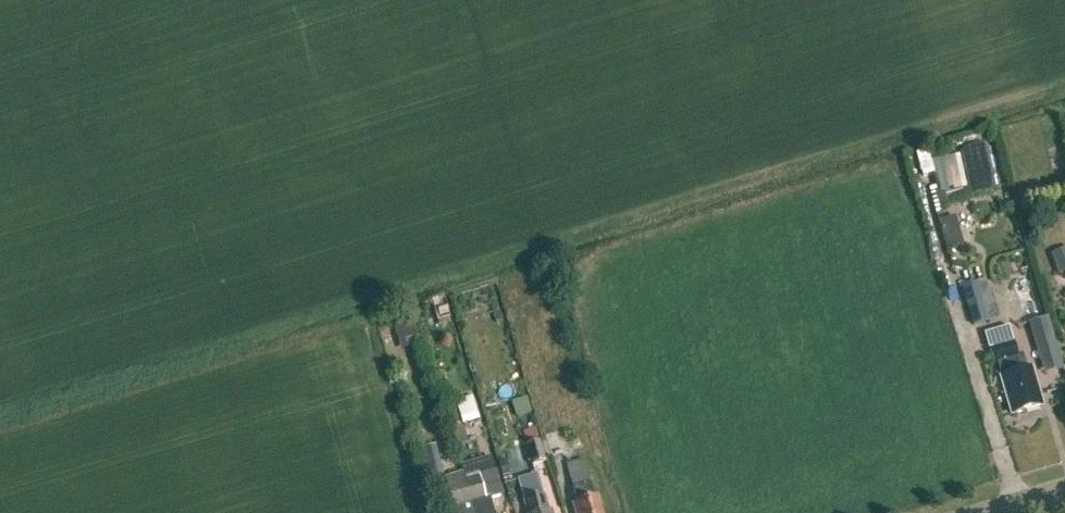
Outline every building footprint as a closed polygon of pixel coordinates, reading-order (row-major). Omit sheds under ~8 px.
[(988,149),(965,153),(973,195),(997,191),(988,149)] [(916,155),(921,178),(933,176),(939,192),(929,196),(934,212),(944,210),(953,202),(969,198),(960,156),(938,161),(936,152),(928,154),(927,152),(916,155)] [(1059,275),(1064,273),(1064,250),(1051,255),(1059,275)] [(981,295),(965,299),(973,328),(989,323),(981,295)] [(439,325),(449,322),(443,301),(433,304),(439,325)] [(1041,367),(1060,362),(1047,320),(1028,325),(1041,367)] [(414,322),(394,327),(401,351),(421,345),(414,322)] [(1013,416),(1041,408),(1030,370),(1022,372),(1010,330),(991,336),(994,349),(993,349),(1013,416)] [(473,396),(455,402),(463,426),(480,420),(473,396)] [(463,426),(450,430),(455,447),(468,444),(463,426)] [(549,431),(552,451),(566,448),(562,429),(549,431)] [(536,430),(523,433),(526,446),(539,442),(536,430)] [(541,442),(518,448),(522,463),(530,461),(532,467),(546,463),(541,442)] [(437,446),(423,450),(431,479),(444,475),(437,446)] [(491,500),(501,497),(494,475),(495,474),(491,459),(461,467),(463,475),(462,475),(474,512),(494,512),(491,500)] [(573,506),(575,512),(601,512),(597,499),(593,500),(583,462),(564,468),(574,505),(573,506)] [(462,475),(446,480),(454,509),(453,509),(454,512),(474,512),(462,475)] [(537,476),(519,481),(528,512),(547,512),(537,476)]
